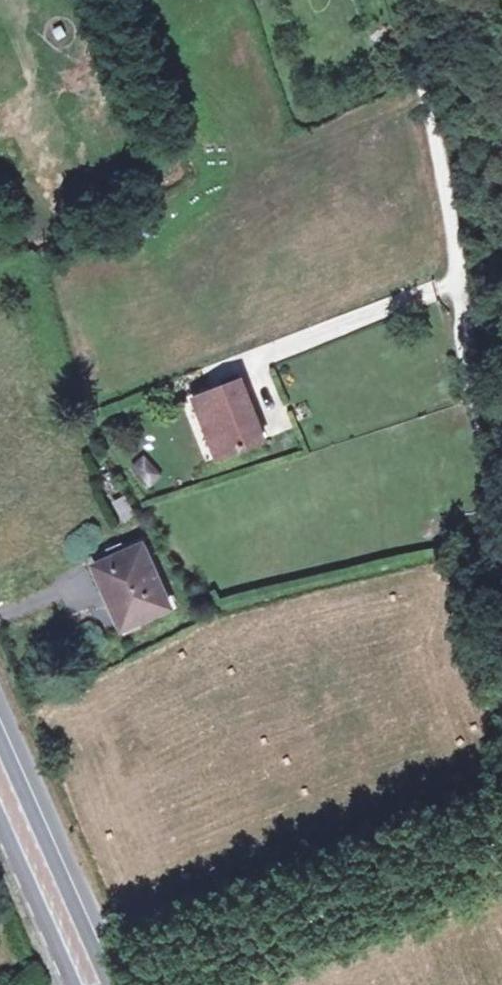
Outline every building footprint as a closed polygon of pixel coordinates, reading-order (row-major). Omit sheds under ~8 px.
[(216,399),(234,432),(274,410),(243,355),(198,380),(210,402),(216,399)] [(228,435),(234,432),(216,399),(210,402),(228,435)] [(149,488),(162,476),(143,454),(130,466),(149,488)] [(130,517),(143,511),(132,490),(120,495),(130,517)] [(95,557),(106,584),(118,579),(134,619),(168,603),(142,538),(95,557)] [(118,579),(106,584),(121,624),(134,619),(118,579)]
